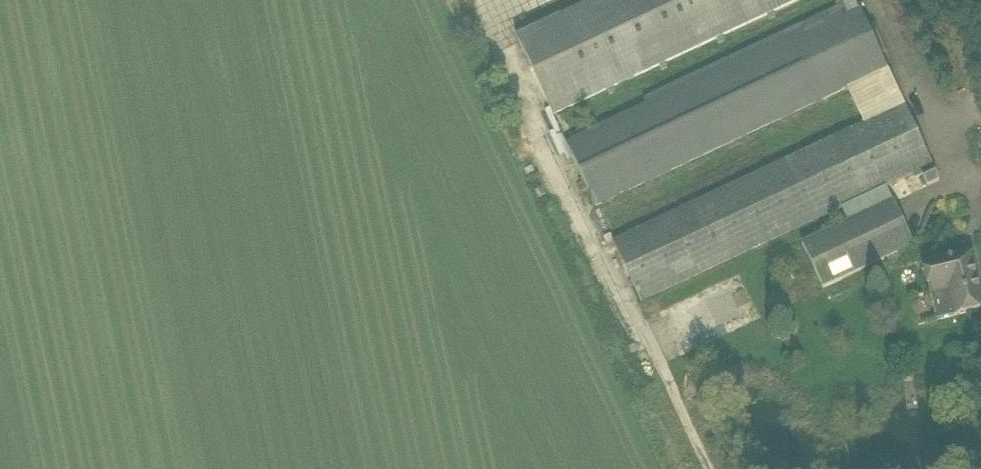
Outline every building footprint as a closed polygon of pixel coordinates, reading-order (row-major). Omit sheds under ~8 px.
[(521,37),(556,112),(797,0),(601,0),(521,37)] [(570,143),(598,203),(849,84),(866,121),(614,240),(643,301),(740,255),(901,179),(919,170),(926,185),(939,179),(858,6),(855,0),(841,0),(846,11),(570,143)] [(802,244),(822,289),(915,245),(894,201),(802,244)] [(937,319),(965,312),(980,308),(980,293),(978,280),(980,280),(972,251),(953,256),(924,263),(937,319)] [(682,353),(761,320),(742,274),(662,306),(682,353)]
